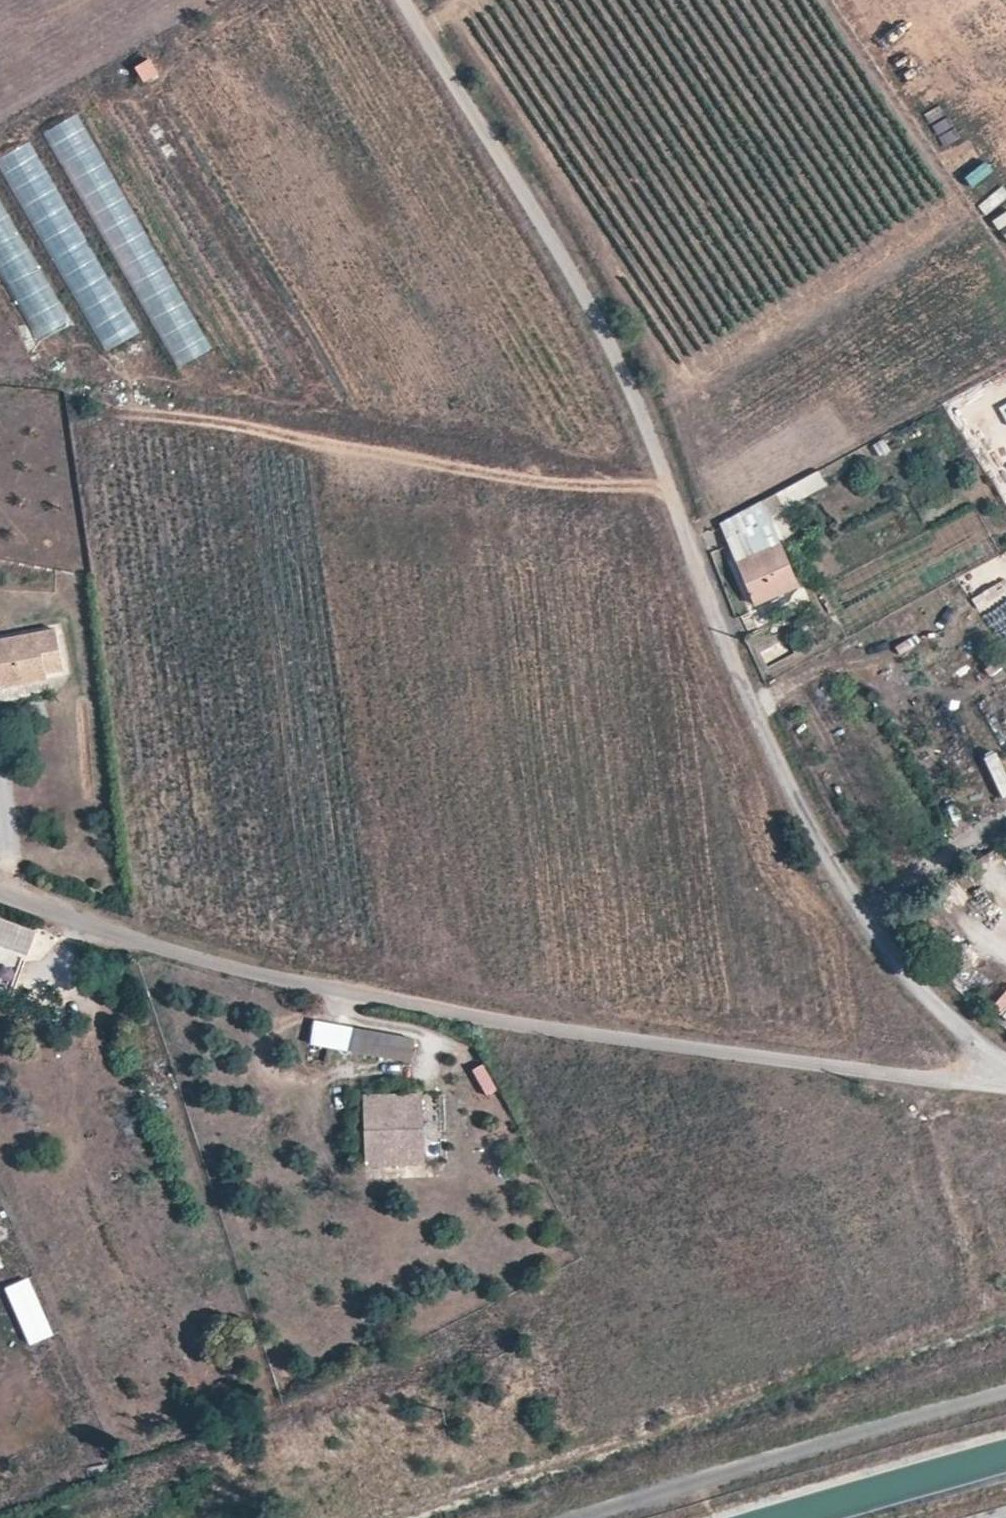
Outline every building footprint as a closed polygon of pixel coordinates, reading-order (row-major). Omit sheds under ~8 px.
[(135,65),(144,80),(156,72),(148,57),(135,65)] [(725,544),(756,605),(800,583),(769,521),(725,544)] [(43,676),(42,668),(56,666),(50,627),(0,635),(0,683),(43,676)] [(1005,797),(1005,770),(998,751),(985,757),(1003,798),(1005,797)] [(26,953),(35,930),(0,917),(0,943),(26,953)] [(37,929),(31,958),(46,961),(52,933),(37,929)] [(1005,1019),(1005,989),(992,1008),(1005,1019)] [(353,1030),(350,1052),(409,1061),(412,1039),(353,1030)] [(488,1095),(498,1088),(484,1065),(474,1071),(488,1095)] [(362,1099),(366,1163),(425,1160),(421,1095),(362,1099)] [(30,1346),(55,1336),(30,1277),(5,1287),(30,1346)]
